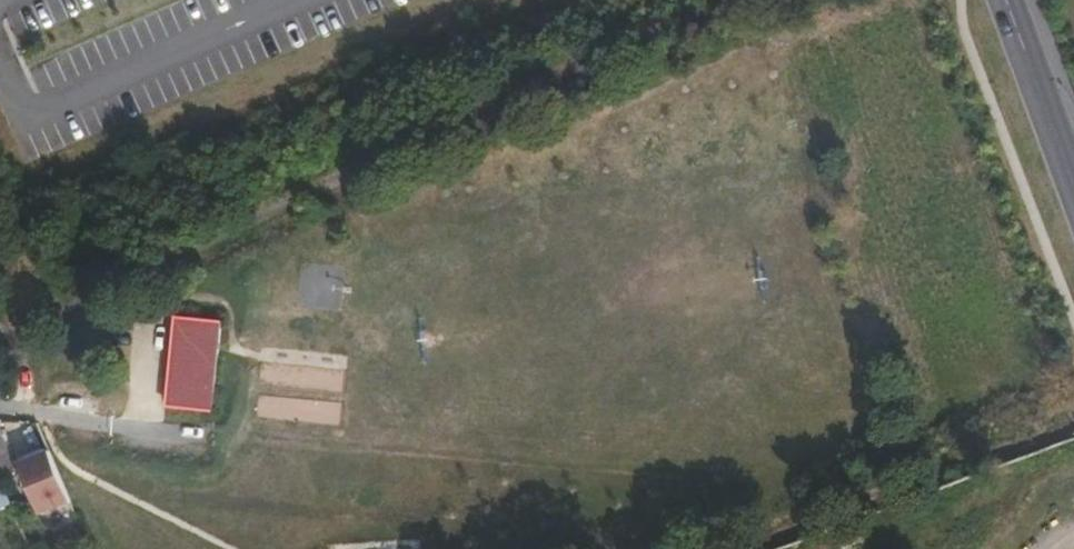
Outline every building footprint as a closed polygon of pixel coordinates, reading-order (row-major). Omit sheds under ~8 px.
[(178,317),(168,407),(211,412),(221,322),(178,317)] [(17,467),(17,466),(32,460),(17,427),(18,420),(3,423),(3,422),(0,422),(0,475),(17,467)] [(55,472),(23,485),(37,517),(68,503),(55,472)] [(11,505),(0,478),(0,509),(11,505)]
